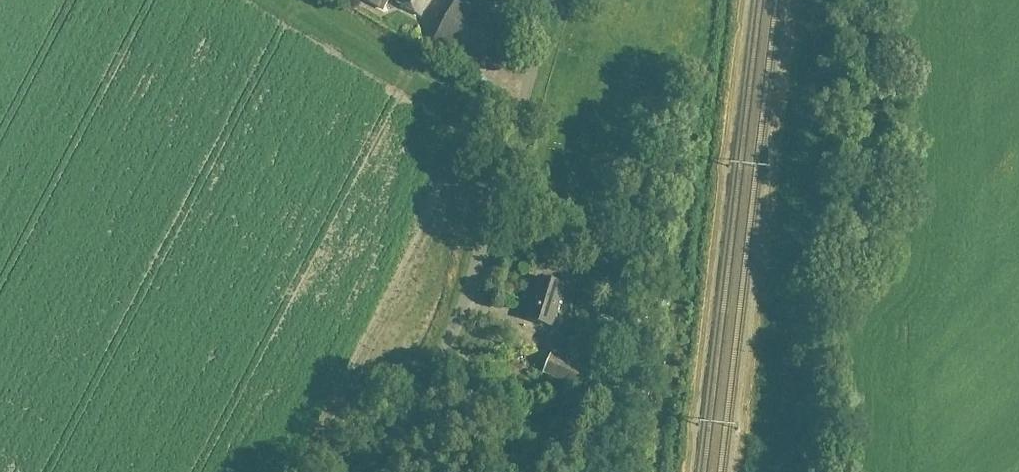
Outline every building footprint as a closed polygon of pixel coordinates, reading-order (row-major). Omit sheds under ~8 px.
[(383,10),(389,0),(366,0),(383,10)] [(397,1),(396,2),(420,16),(430,0),(394,0),(397,1)] [(431,32),(473,53),(493,13),(467,0),(447,0),(431,32)] [(564,286),(538,278),(525,319),(552,327),(564,286)] [(605,358),(610,345),(602,342),(597,355),(605,358)] [(598,398),(605,377),(551,353),(543,374),(598,398)]
